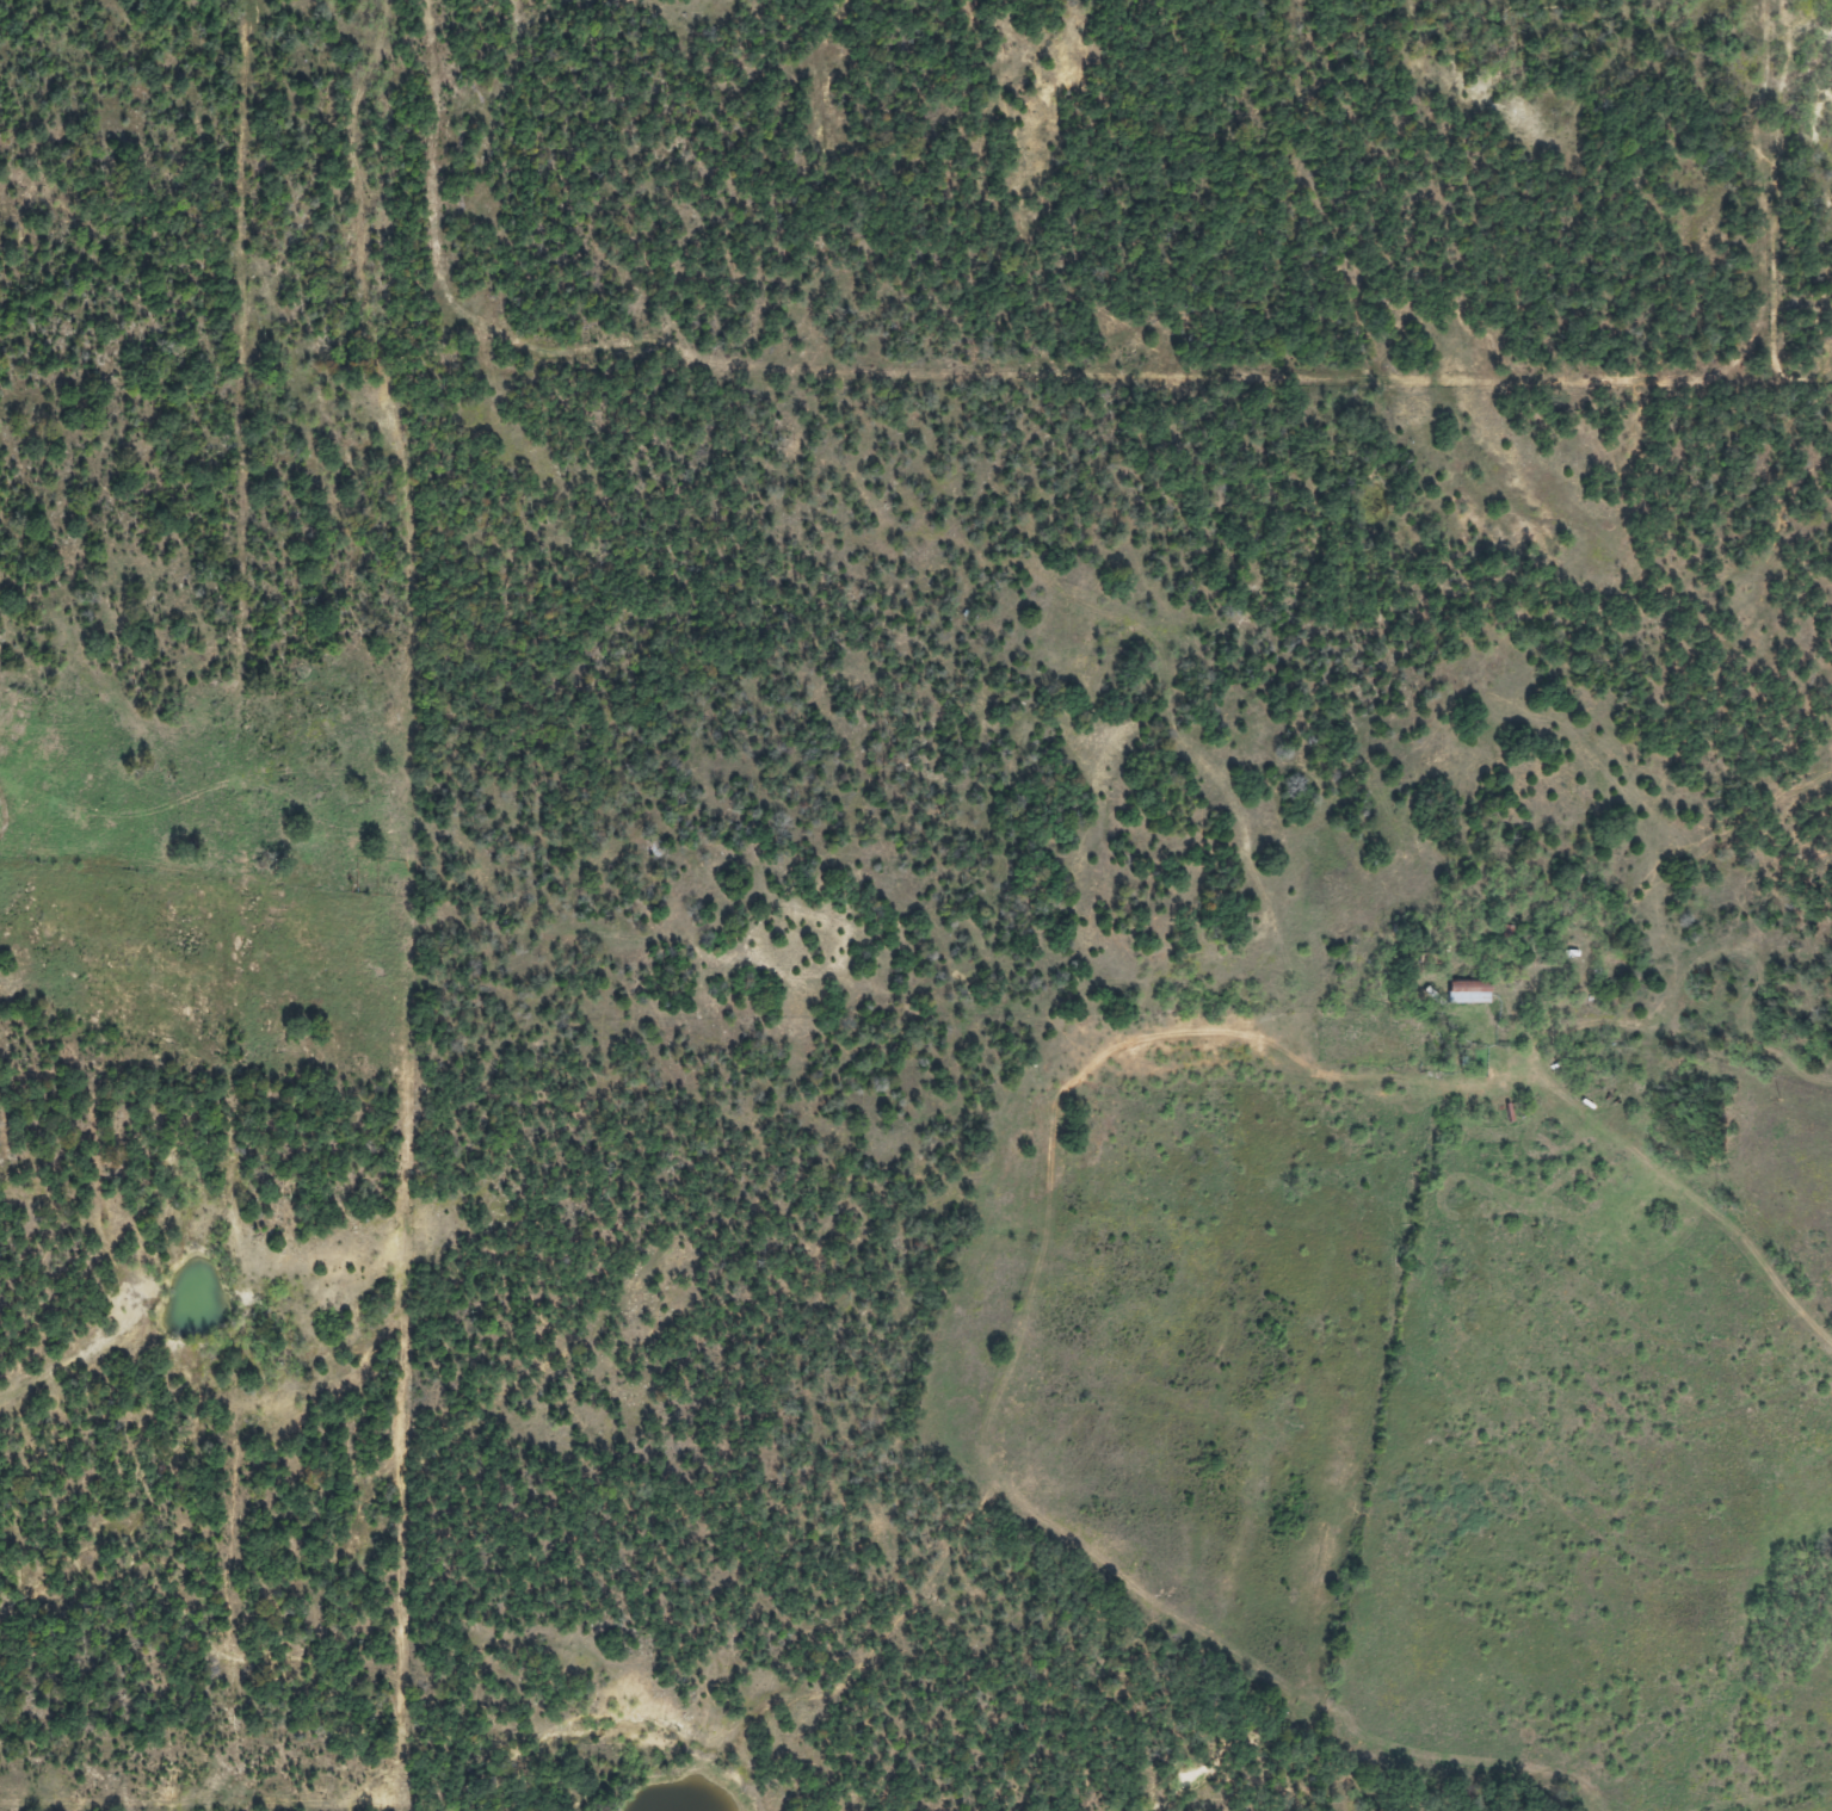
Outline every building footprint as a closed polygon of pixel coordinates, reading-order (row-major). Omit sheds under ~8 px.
[(1485,1003),(1443,1003),(1443,979),(1485,979),(1485,1003)]
